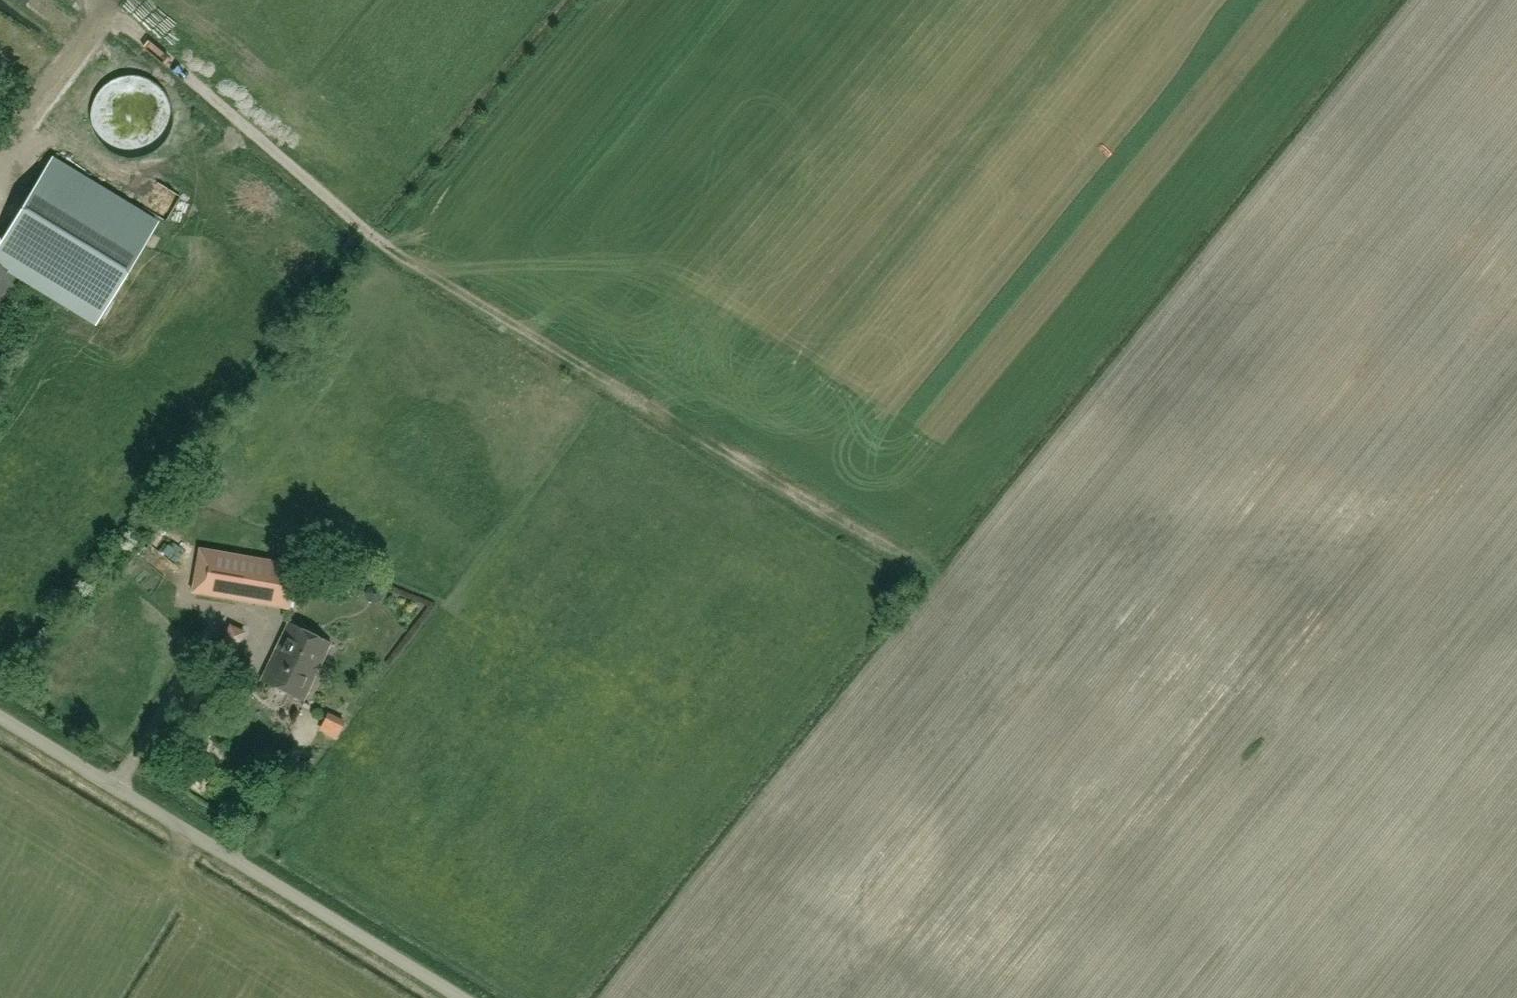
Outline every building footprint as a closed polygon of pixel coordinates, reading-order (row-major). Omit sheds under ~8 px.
[(105,306),(156,222),(52,159),(1,243),(0,245),(0,265),(95,323),(105,306)] [(150,203),(161,186),(148,178),(142,188),(136,184),(132,192),(150,203)] [(171,574),(181,564),(159,544),(150,553),(171,574)] [(290,565),(205,550),(199,549),(192,591),(198,592),(283,607),(289,608),(296,565),(290,564),(290,565)] [(331,643),(310,633),(288,622),(260,680),(304,701),(331,643)] [(227,643),(242,650),(251,631),(235,624),(227,643)] [(320,727),(338,736),(344,723),(327,714),(320,727)]
